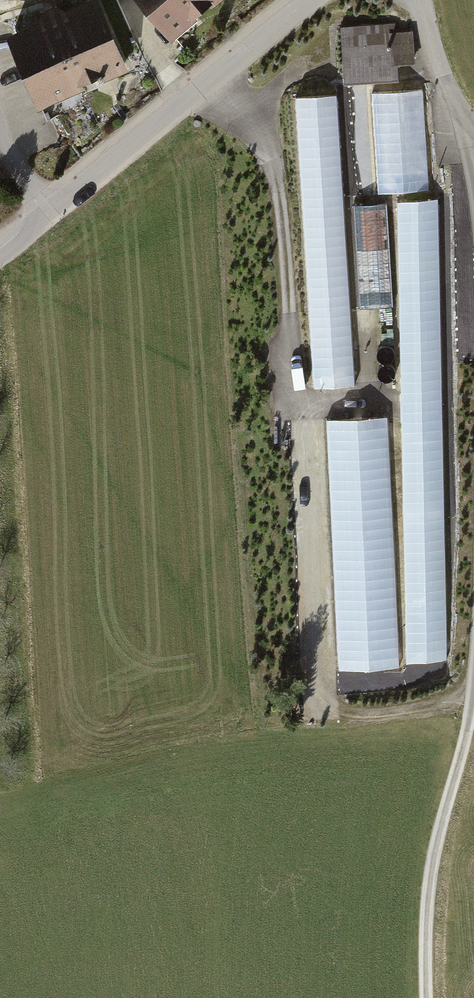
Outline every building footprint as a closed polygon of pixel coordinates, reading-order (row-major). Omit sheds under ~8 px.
[(18,33),(47,108),(143,70),(116,0),(103,0),(18,33)] [(180,39),(229,0),(149,0),(180,39)] [(396,25),(344,27),(346,84),(418,81),(416,33),(396,33),(396,25)] [(339,93),(295,96),(313,389),(358,386),(339,93)] [(425,93),(374,95),(378,194),(429,192),(425,93)] [(440,199),(400,200),(410,666),(451,665),(440,199)] [(388,208),(358,210),(364,308),(393,307),(388,208)] [(387,420),(330,423),(343,671),(400,668),(387,420)]
